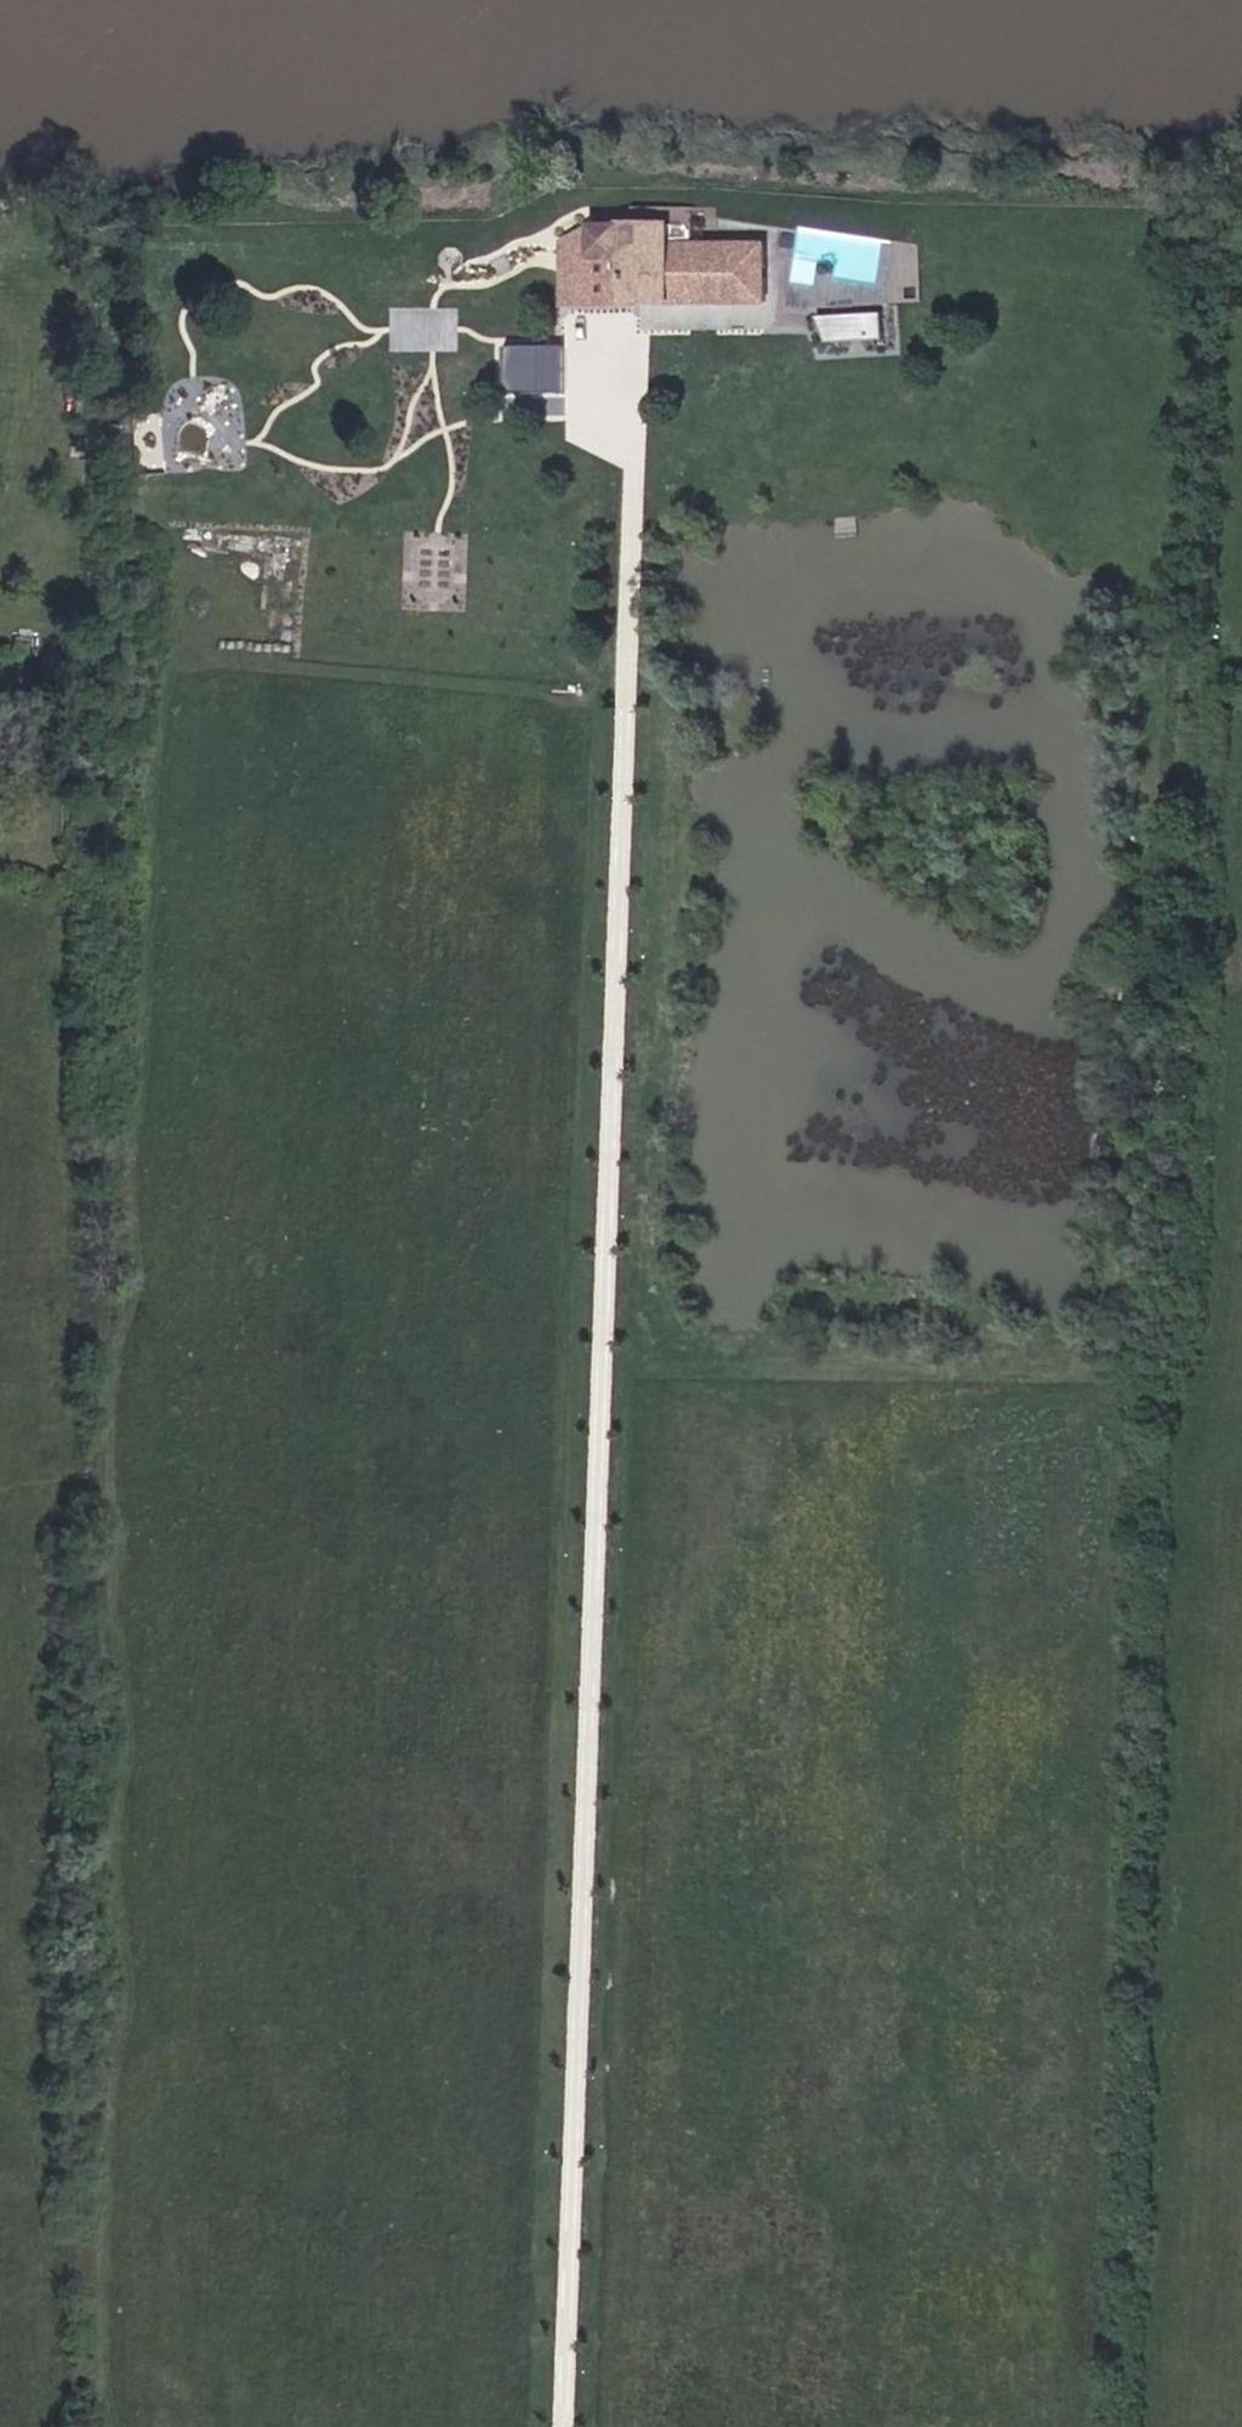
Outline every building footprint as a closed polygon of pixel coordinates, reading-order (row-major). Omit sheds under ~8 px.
[(668,306),(669,245),(669,225),(595,227),(594,267),(594,305),(668,306)] [(739,247),(669,245),(668,306),(739,307),(739,247)] [(594,305),(594,267),(570,267),(568,304),(594,305)] [(882,337),(882,311),(824,310),(823,336),(882,337)] [(575,342),(506,341),(505,388),(574,389),(575,342)] [(538,413),(574,412),(573,390),(537,391),(538,413)]
